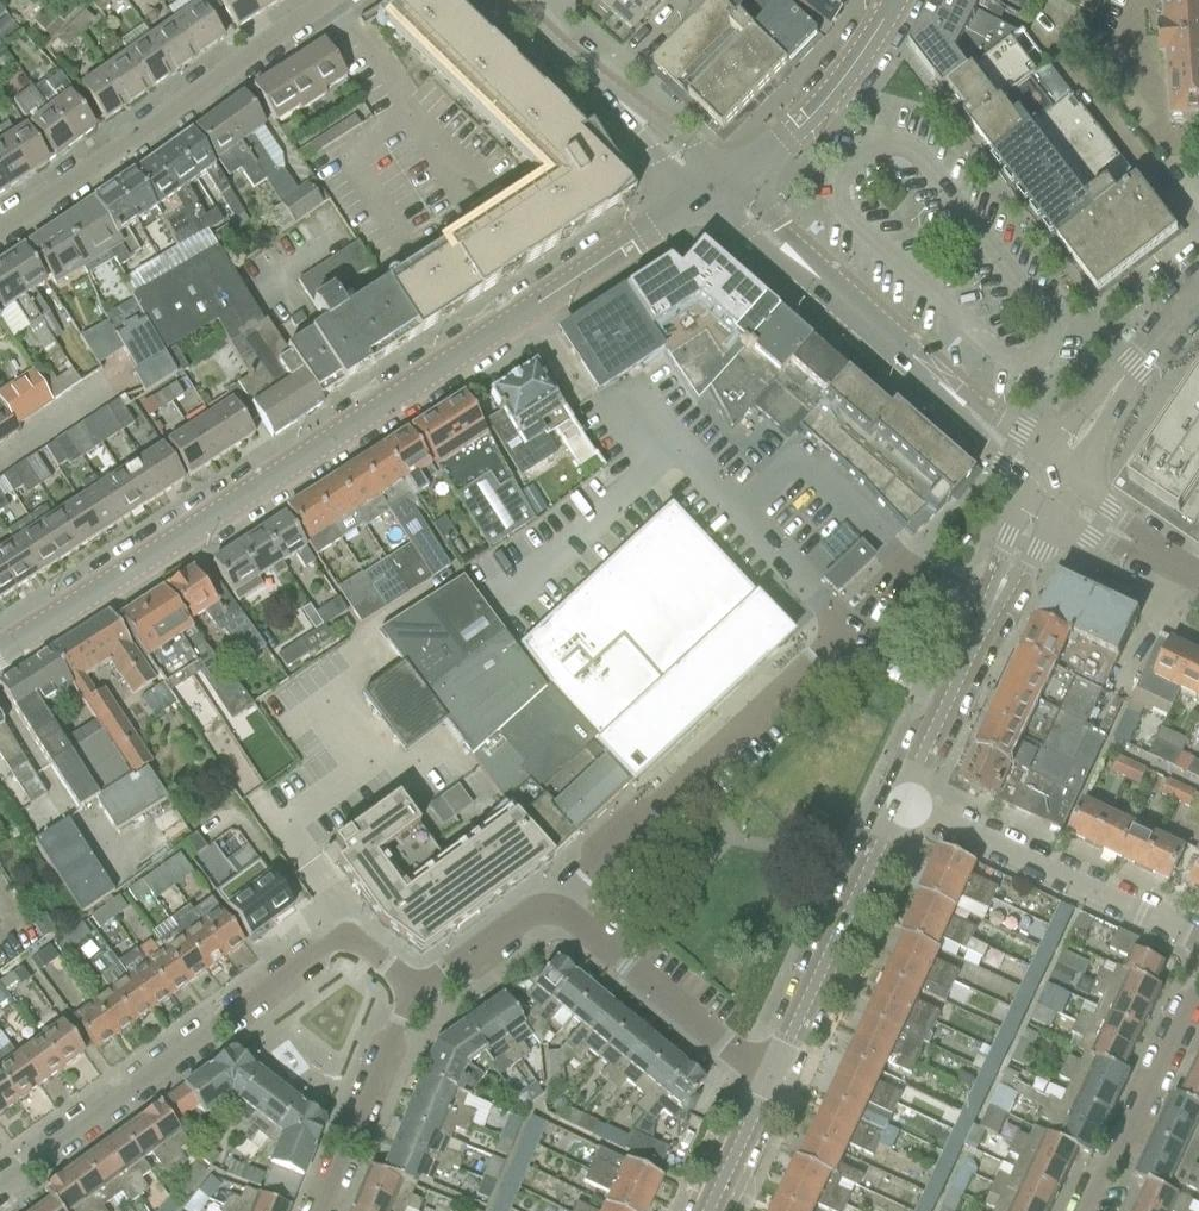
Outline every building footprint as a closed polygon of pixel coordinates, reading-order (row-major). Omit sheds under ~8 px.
[(44,6),(61,23),(75,9),(65,0),(50,0),(44,6)] [(92,5),(101,14),(114,0),(96,0),(92,5)] [(252,0),(218,0),(237,30),(261,14),(252,0)] [(261,14),(283,0),(252,0),(261,14)] [(389,291),(418,336),(618,206),(633,197),(589,130),(580,136),(440,0),(403,0),(396,7),(389,1),(358,21),(362,28),(374,21),(380,26),(386,20),(544,174),(547,173),(554,184),(389,291)] [(611,14),(624,0),(595,0),(611,14)] [(611,14),(631,32),(659,0),(624,0),(611,14)] [(722,0),(712,0),(650,63),(724,133),(789,66),(722,0)] [(789,66),(818,36),(785,4),(782,0),(722,0),(789,66)] [(789,4),(811,17),(831,29),(841,13),(842,14),(849,0),(786,0),(789,4)] [(945,92),(1019,36),(951,0),(936,0),(916,37),(916,38),(913,43),(914,53),(919,59),(918,59),(919,61),(920,60),(935,80),(934,80),(935,82),(936,81),(945,92)] [(1000,20),(1004,13),(994,8),(996,3),(997,4),(1000,0),(962,0),(1000,20)] [(1080,7),(1091,12),(1096,1),(1094,0),(1087,0),(1084,5),(1081,4),(1080,7)] [(1164,28),(1158,29),(1159,38),(1161,62),(1167,61),(1171,124),(1198,122),(1198,0),(1162,0),(1164,28)] [(61,23),(44,6),(23,28),(41,45),(61,23)] [(199,6),(175,22),(199,56),(223,40),(199,6)] [(85,12),(71,27),(80,35),(94,21),(93,20),(85,12)] [(175,22),(152,39),(175,73),(199,56),(175,22)] [(71,27),(57,42),(65,49),(66,50),(80,35),(71,27)] [(1019,36),(945,92),(947,95),(958,110),(963,106),(969,113),(968,113),(967,114),(967,115),(966,115),(966,116),(966,117),(966,118),(966,119),(966,120),(966,121),(967,121),(970,126),(1049,66),(1034,47),(1023,33),(1019,36)] [(152,39),(128,55),(152,89),(175,73),(152,39)] [(323,43),(298,60),(252,89),(275,124),(298,109),(300,112),(325,96),(323,93),(346,78),(323,43)] [(128,55),(105,71),(128,105),(152,89),(128,55)] [(970,126),(993,157),(1072,96),(1049,66),(970,126)] [(128,105),(105,71),(81,88),(104,122),(128,105)] [(43,83),(34,90),(36,92),(75,144),(95,129),(70,95),(58,103),(43,83)] [(36,92),(17,106),(29,125),(41,140),(55,159),(75,144),(36,92)] [(993,157),(1058,242),(1137,182),(1072,96),(993,157)] [(242,97),(219,113),(264,182),(265,183),(266,182),(265,181),(277,172),(252,136),(263,127),(242,97)] [(219,113),(196,131),(228,179),(240,171),(253,190),(264,182),(219,113)] [(296,155),(302,163),(360,126),(354,117),(296,155)] [(0,129),(0,133),(5,141),(28,176),(49,163),(36,143),(26,128),(15,135),(8,124),(0,129)] [(193,133),(172,147),(195,182),(206,175),(235,221),(244,214),(215,168),(216,167),(193,133)] [(0,144),(0,179),(7,190),(28,176),(5,141),(0,144)] [(154,160),(151,163),(163,180),(166,177),(178,194),(201,236),(221,223),(222,223),(215,211),(214,211),(204,217),(203,216),(187,187),(195,182),(172,147),(154,160)] [(151,163),(135,174),(156,212),(180,256),(200,245),(204,243),(201,237),(201,236),(178,194),(166,177),(163,180),(151,163)] [(277,172),(265,181),(266,182),(280,204),(279,205),(280,206),(294,225),(323,205),(308,185),(298,192),(284,173),(277,172)] [(135,174),(114,188),(137,225),(156,212),(135,174)] [(314,180),(308,185),(323,205),(329,201),(314,180)] [(1137,182),(1058,242),(1098,295),(1177,234),(1137,182)] [(114,188),(93,203),(120,247),(121,247),(129,261),(140,255),(126,232),(137,225),(114,188)] [(93,203),(64,222),(86,268),(110,254),(118,268),(129,261),(121,247),(120,247),(93,203)] [(280,206),(269,214),(282,233),(294,225),(280,206)] [(86,268),(64,222),(32,245),(58,285),(84,269),(84,270),(86,269),(86,268)] [(325,325),(286,351),(320,400),(347,382),(365,371),(418,336),(389,291),(386,286),(345,313),(332,293),(373,267),(357,244),(297,282),(325,325)] [(217,249),(131,299),(132,301),(165,357),(176,375),(180,372),(182,374),(188,370),(173,345),(217,319),(232,346),(231,346),(249,378),(237,386),(259,418),(272,439),(323,405),(322,404),(323,404),(320,400),(286,351),(267,322),(263,325),(217,249)] [(660,352),(696,406),(708,392),(731,432),(752,408),(807,342),(700,249),(679,274),(668,265),(623,293),(624,295),(661,351),(660,352)] [(24,250),(2,264),(25,299),(39,321),(48,315),(34,293),(46,285),(37,270),(24,250)] [(4,312),(14,306),(28,328),(39,321),(25,299),(2,264),(0,265),(0,307),(4,312)] [(597,393),(660,352),(661,351),(624,295),(605,307),(604,305),(582,320),(582,321),(575,326),(571,328),(571,327),(567,330),(567,329),(558,335),(564,345),(565,345),(567,348),(570,351),(597,393)] [(132,301),(105,317),(108,323),(123,350),(136,373),(165,357),(132,301)] [(48,315),(39,321),(51,340),(60,334),(48,315)] [(39,321),(28,328),(50,362),(54,367),(65,360),(61,355),(60,353),(51,340),(39,321)] [(108,323),(94,331),(110,358),(112,357),(123,350),(108,323)] [(94,331),(80,339),(98,367),(110,358),(94,331)] [(842,373),(807,342),(752,408),(788,439),(797,429),(842,373)] [(136,373),(133,375),(144,396),(176,375),(165,357),(136,373)] [(499,415),(486,423),(499,443),(503,449),(520,476),(556,453),(546,437),(538,425),(548,418),(579,466),(594,456),(565,414),(562,409),(562,408),(562,407),(560,408),(547,387),(534,367),(490,395),(498,408),(496,410),(499,415)] [(0,393),(0,405),(1,406),(4,411),(15,428),(52,403),(40,384),(32,372),(0,393)] [(886,411),(842,373),(797,429),(839,466),(886,411)] [(52,376),(40,384),(52,403),(64,395),(52,376)] [(1178,410),(1180,411),(1167,430),(1171,433),(1161,448),(1157,446),(1131,486),(1194,527),(1198,520),(1198,378),(1178,410)] [(175,384),(163,392),(170,403),(182,395),(175,384)] [(231,400),(208,415),(231,450),(254,436),(247,426),(259,418),(237,386),(226,393),(231,400)] [(163,392),(151,400),(157,408),(158,410),(170,403),(163,392)] [(463,397),(436,415),(512,536),(534,521),(532,518),(519,495),(463,397)] [(107,408),(122,430),(133,423),(123,407),(118,400),(107,408)] [(852,477),(855,477),(855,478),(856,478),(856,481),(911,538),(932,517),(946,500),(947,501),(970,474),(892,405),(886,411),(839,466),(852,477)] [(122,430),(107,408),(86,422),(101,444),(122,430)] [(0,413),(0,444),(18,432),(15,428),(4,411),(0,413)] [(208,415),(187,429),(210,464),(231,450),(208,415)] [(512,536),(436,415),(411,430),(489,551),(512,536)] [(67,434),(82,457),(101,444),(86,422),(67,434)] [(210,464),(187,429),(165,442),(189,478),(210,464)] [(407,433),(382,449),(408,490),(414,498),(427,490),(424,485),(435,478),(429,467),(420,453),(408,434),(407,433)] [(45,449),(58,468),(67,462),(69,465),(82,457),(67,434),(54,443),(45,449)] [(161,445),(139,459),(162,495),(184,481),(161,445)] [(386,507),(390,513),(410,544),(431,577),(449,566),(402,493),(408,490),(382,449),(359,465),(380,498),(379,498),(385,507),(386,507)] [(23,463),(38,486),(50,478),(35,455),(23,463)] [(139,459),(118,472),(142,509),(162,495),(139,459)] [(2,478),(12,494),(22,488),(26,494),(38,486),(23,463),(2,478)] [(366,528),(390,513),(386,507),(385,507),(379,498),(380,498),(359,465),(335,480),(355,512),(366,528)] [(118,472),(98,485),(122,522),(142,509),(118,472)] [(85,494),(77,499),(100,535),(122,522),(98,485),(92,476),(79,484),(85,494)] [(335,480),(311,495),(331,527),(339,540),(363,524),(355,512),(335,480)] [(587,481),(559,502),(565,511),(571,506),(577,514),(599,498),(587,481)] [(532,488),(519,495),(532,518),(546,510),(532,488)] [(339,540),(331,527),(311,495),(286,511),(315,556),(339,540)] [(77,499),(55,513),(79,549),(100,535),(77,499)] [(470,757),(488,781),(508,809),(552,859),(609,806),(764,662),(764,661),(773,652),(777,649),(791,636),(778,623),(777,621),(765,609),(679,517),(673,510),(673,509),(671,507),(669,508),(520,647),(549,686),(545,690),(513,647),(464,582),(379,634),(403,665),(362,695),(405,753),(445,723),(467,754),(470,757)] [(45,508),(28,519),(33,527),(35,530),(36,531),(36,532),(38,535),(40,537),(41,540),(48,549),(49,551),(50,553),(53,557),(55,560),(57,563),(79,549),(55,513),(50,516),(47,511),(45,508)] [(284,517),(261,532),(281,564),(295,555),(304,569),(314,562),(297,537),(284,517)] [(28,519),(7,533),(12,541),(14,544),(35,577),(57,563),(55,560),(53,557),(50,553),(49,551),(48,549),(41,540),(40,537),(38,535),(36,532),(36,531),(35,530),(33,527),(28,519)] [(444,519),(432,527),(444,544),(444,545),(445,546),(457,538),(456,537),(444,519)] [(261,532),(237,547),(258,579),(272,571),(276,578),(286,572),(281,564),(261,532)] [(0,549),(0,570),(14,591),(35,577),(14,544),(12,541),(0,549)] [(410,544),(386,560),(407,593),(431,577),(410,544)] [(822,580),(836,594),(873,558),(860,545),(822,580)] [(237,547),(212,564),(237,603),(263,587),(258,579),(237,547)] [(386,560),(362,575),(365,580),(384,608),(407,593),(386,560)] [(14,591),(0,570),(0,600),(14,591)] [(220,635),(224,632),(237,650),(244,644),(253,656),(264,648),(244,620),(213,577),(202,586),(192,572),(166,589),(191,622),(203,613),(220,635)] [(360,574),(337,589),(360,623),(384,608),(365,580),(362,575),(362,574),(361,575),(360,574)] [(1053,586),(1036,620),(1117,659),(1138,615),(1067,581),(1053,586)] [(162,591),(119,620),(132,640),(156,675),(158,674),(164,684),(162,685),(169,694),(199,675),(231,722),(253,706),(191,630),(177,610),(162,591)] [(338,598),(314,614),(322,626),(323,627),(324,626),(346,612),(346,611),(338,598)] [(309,606),(301,611),(314,631),(322,626),(314,614),(309,606)] [(108,613),(50,651),(73,687),(83,705),(84,704),(96,722),(102,732),(131,776),(151,763),(104,690),(96,695),(84,678),(86,677),(110,662),(133,696),(155,681),(114,622),(108,613)] [(1036,620),(1020,655),(1101,693),(1117,659),(1036,620)] [(322,627),(301,641),(309,654),(332,639),(324,626),(323,627),(322,627)] [(1159,640),(1136,690),(1172,706),(1179,691),(1197,654),(1195,657),(1184,652),(1186,648),(1171,641),(1169,645),(1159,640)] [(301,641),(278,655),(286,667),(287,668),(309,654),(301,641)] [(48,652),(18,670),(41,706),(73,687),(50,651),(48,652)] [(1198,701),(1198,655),(1197,654),(1179,691),(1198,701)] [(1004,689),(1106,737),(1122,703),(1101,693),(1020,655),(1004,689)] [(95,801),(99,798),(64,742),(42,708),(18,670),(0,682),(0,688),(78,812),(95,801)] [(160,686),(141,699),(149,711),(168,698),(160,686)] [(1090,771),(1106,737),(1004,689),(990,719),(1059,751),(1057,755),(1090,771)] [(1126,712),(1113,739),(1127,746),(1140,719),(1126,712)] [(1078,797),(1090,771),(1057,755),(1059,751),(990,719),(976,749),(1078,797)] [(4,765),(21,755),(0,720),(0,758),(4,765)] [(96,722),(64,742),(70,752),(102,732),(96,722)] [(102,732),(70,752),(99,797),(99,798),(133,779),(131,776),(102,732)] [(1149,755),(1148,756),(1175,768),(1181,755),(1170,750),(1155,743),(1149,754),(1149,755)] [(1072,810),(1078,797),(976,749),(959,784),(1062,832),(1072,810)] [(1118,758),(1112,772),(1126,779),(1132,765),(1118,758)] [(1186,774),(1198,780),(1198,764),(1193,761),(1187,772),(1187,774),(1186,774)] [(26,764),(10,774),(29,804),(30,806),(46,795),(46,794),(34,776),(26,764)] [(1132,765),(1126,779),(1140,785),(1146,771),(1132,765)] [(99,798),(96,801),(115,832),(166,800),(147,770),(133,779),(99,798)] [(1169,782),(1162,795),(1176,802),(1182,788),(1169,782)] [(1182,788),(1176,802),(1189,808),(1195,794),(1182,788)] [(552,859),(508,809),(441,858),(397,798),(323,852),(325,854),(335,866),(337,865),(353,887),(352,888),(354,886),(359,893),(357,895),(358,896),(358,895),(382,927),(397,938),(421,955),(457,929),(458,930),(458,929),(456,927),(476,912),(478,915),(478,914),(552,859)] [(1069,835),(1094,847),(1110,813),(1085,801),(1069,835)] [(1094,847),(1119,858),(1135,825),(1110,813),(1094,847)] [(67,822),(34,843),(81,915),(113,893),(67,822)] [(1119,858),(1143,870),(1159,836),(1135,825),(1119,858)] [(196,834),(189,839),(199,854),(206,849),(196,834)] [(1169,882),(1180,858),(1184,848),(1159,836),(1143,870),(1169,882)] [(189,839),(181,845),(192,859),(199,854),(189,839)] [(941,849),(930,872),(991,901),(997,889),(970,877),(975,865),(941,849)] [(179,855),(161,868),(170,881),(171,883),(189,870),(179,855)] [(259,861),(237,877),(271,923),(292,907),(259,861)] [(161,868),(142,881),(151,893),(153,896),(171,883),(170,881),(161,868)] [(1198,891),(1198,868),(1190,886),(1198,891)] [(930,872),(920,893),(922,894),(957,910),(982,922),(987,911),(988,908),(991,901),(930,872)] [(216,893),(249,939),(271,923),(237,877),(216,893)] [(151,893),(142,881),(127,892),(136,904),(151,893)] [(922,894),(912,915),(970,942),(976,930),(952,919),(957,910),(922,894)] [(119,898),(105,908),(114,919),(127,909),(119,898)] [(225,957),(244,943),(211,898),(192,912),(225,957)] [(1059,905),(1049,928),(1063,934),(1073,912),(1059,905)] [(105,908),(90,918),(99,930),(114,919),(105,908)] [(177,930),(207,970),(225,957),(192,912),(189,908),(171,921),(177,930)] [(42,939),(55,932),(45,914),(32,921),(42,939)] [(1080,914),(1072,931),(1085,937),(1093,920),(1080,914)] [(903,935),(905,937),(938,952),(942,941),(983,960),(988,950),(970,942),(912,915),(903,935)] [(82,924),(68,934),(76,945),(90,936),(82,924)] [(1049,928),(1041,944),(1055,950),(1063,934),(1049,928)] [(177,930),(159,943),(189,984),(207,970),(177,930)] [(1117,932),(1109,949),(1129,958),(1123,970),(1156,985),(1165,965),(1134,950),(1138,942),(1138,941),(1117,932)] [(68,934),(54,945),(61,955),(76,945),(68,934)] [(905,937),(896,957),(953,984),(958,972),(934,961),(938,952),(905,937)] [(160,955),(147,965),(170,997),(189,984),(159,943),(154,947),(160,955)] [(56,959),(49,948),(31,961),(39,971),(56,959)] [(136,950),(118,963),(152,1010),(170,997),(147,965),(136,950)] [(1063,951),(1057,964),(1071,971),(1082,976),(1089,963),(1063,951)] [(102,954),(90,963),(110,992),(134,1023),(152,1010),(118,963),(109,952),(103,957),(102,954)] [(1037,953),(1029,970),(1043,976),(1051,959),(1037,953)] [(896,957),(886,978),(919,993),(919,992),(944,1003),(960,1011),(969,992),(953,984),(896,957)] [(523,1012),(517,1017),(527,1033),(530,1029),(576,976),(556,960),(545,973),(541,969),(533,974),(530,984),(533,986),(524,998),(534,1007),(527,1015),(523,1012)] [(1057,964),(1049,979),(1064,986),(1071,971),(1057,964)] [(1101,973),(1096,983),(1152,1009),(1162,988),(1156,985),(1123,970),(1117,967),(1112,979),(1101,973)] [(1029,970),(1022,986),(1035,992),(1043,976),(1029,970)] [(0,981),(0,986),(6,994),(7,995),(20,985),(19,984),(11,973),(0,981)] [(531,1038),(540,1045),(549,1034),(544,1029),(560,1009),(571,1018),(594,991),(576,976),(527,1033),(531,1038)] [(886,978),(876,998),(933,1025),(939,1013),(915,1002),(919,993),(886,978)] [(1103,998),(1098,1008),(1143,1029),(1152,1009),(1096,983),(1091,993),(1103,998)] [(1045,989),(1037,1005),(1055,1013),(1065,994),(1046,985),(1045,989)] [(10,999),(7,995),(6,994),(0,986),(0,1006),(10,999)] [(594,991),(571,1018),(581,1026),(564,1046),(565,1047),(572,1053),(573,1054),(612,1006),(594,991)] [(92,993),(86,997),(115,1037),(133,1023),(110,992),(98,1001),(92,993)] [(1017,994),(1010,1011),(1024,1017),(1031,1001),(1017,994)] [(115,1037),(86,997),(82,1000),(88,1009),(73,1019),(96,1050),(115,1037)] [(531,1038),(527,1033),(517,1017),(502,997),(483,1011),(519,1061),(528,1054),(521,1044),(531,1038)] [(876,998),(867,1019),(920,1044),(925,1033),(929,1035),(933,1025),(876,998)] [(1037,1005),(1030,1020),(1048,1029),(1049,1029),(1056,1014),(1055,1013),(1037,1005)] [(612,1006),(573,1054),(581,1060),(589,1050),(599,1059),(630,1021),(612,1006)] [(1081,1014),(1077,1023),(1133,1049),(1143,1029),(1098,1008),(1093,1019),(1081,1014)] [(483,1011),(464,1025),(492,1065),(499,1075),(519,1061),(483,1011)] [(1010,1011),(1002,1027),(1016,1033),(1024,1017),(1010,1011)] [(867,1019),(857,1039),(914,1066),(920,1054),(916,1053),(920,1044),(867,1019)] [(630,1021),(599,1059),(609,1067),(601,1077),(609,1084),(649,1036),(630,1021)] [(1083,1039),(1079,1049),(1123,1070),(1133,1049),(1077,1023),(1072,1034),(1083,1039)] [(422,1078),(421,1079),(460,1095),(459,1096),(466,1099),(467,1096),(469,1097),(492,1065),(464,1025),(463,1025),(438,1043),(434,1048),(422,1078)] [(63,1026),(41,1042),(61,1071),(84,1054),(63,1026)] [(1025,1030),(1017,1047),(1029,1053),(1037,1035),(1025,1030)] [(998,1035),(991,1052),(1004,1058),(1012,1042),(998,1035)] [(649,1036),(609,1084),(617,1090),(625,1081),(635,1089),(667,1051),(649,1036)] [(857,1039),(848,1060),(880,1075),(885,1064),(910,1075),(914,1066),(857,1039)] [(41,1042),(19,1058),(40,1086),(61,1071),(41,1042)] [(0,1052),(0,1078),(18,1102),(40,1086),(19,1058),(9,1045),(0,1052)] [(560,1052),(546,1053),(548,1071),(562,1069),(561,1066),(572,1053),(565,1047),(560,1052)] [(1017,1047),(1010,1062),(1022,1067),(1029,1053),(1017,1047)] [(982,1048),(978,1057),(986,1061),(981,1072),(995,1078),(1004,1058),(991,1052),(982,1048)] [(1069,1058),(1064,1068),(1120,1094),(1130,1073),(1123,1070),(1079,1049),(1078,1050),(1084,1053),(1079,1063),(1069,1058)] [(667,1051),(635,1089),(645,1097),(637,1107),(645,1114),(685,1067),(667,1051)] [(232,1097),(240,1103),(262,1074),(237,1055),(229,1054),(166,1099),(187,1129),(232,1097)] [(1189,1076),(1198,1081),(1198,1056),(1189,1076)] [(848,1060),(838,1080),(895,1107),(900,1095),(876,1083),(880,1075),(848,1060)] [(685,1067),(645,1114),(654,1121),(662,1111),(672,1119),(680,1109),(685,1113),(694,1107),(698,1099),(693,1095),(704,1082),(685,1067)] [(1070,1083),(1065,1094),(1110,1115),(1120,1094),(1064,1068),(1060,1078),(1070,1083)] [(562,1069),(548,1071),(550,1087),(563,1086),(562,1069)] [(1006,1071),(998,1088),(1009,1093),(1010,1093),(1045,1110),(1050,1099),(1015,1082),(1018,1076),(1007,1071),(1006,1071)] [(961,1073),(957,1082),(969,1087),(973,1079),(961,1073)] [(233,1130),(241,1137),(279,1088),(262,1074),(240,1103),(231,1114),(240,1121),(233,1130)] [(973,1089),(971,1092),(985,1099),(993,1083),(979,1076),(977,1081),(973,1089)] [(1180,1097),(1198,1106),(1198,1081),(1189,1076),(1180,1097)] [(0,1078),(0,1115),(18,1102),(0,1078)] [(421,1079),(412,1101),(469,1124),(474,1113),(462,1108),(466,1099),(459,1096),(460,1095),(421,1079)] [(838,1080),(828,1101),(861,1116),(866,1105),(890,1116),(895,1107),(838,1080)] [(533,1084),(519,1094),(528,1105),(538,1098),(541,1095),(542,1095),(534,1083),(533,1084)] [(257,1134),(267,1141),(297,1102),(279,1088),(241,1137),(250,1143),(257,1134)] [(971,1092),(964,1109),(978,1115),(985,1099),(971,1092)] [(991,1103),(989,1108),(1006,1116),(1013,1100),(996,1092),(991,1103)] [(1050,1099),(1045,1110),(1100,1136),(1110,1115),(1065,1094),(1060,1104),(1050,1099)] [(1163,1115),(1198,1132),(1198,1106),(1180,1097),(1173,1094),(1163,1115)] [(412,1101),(403,1122),(447,1140),(452,1127),(465,1133),(469,1124),(412,1101)] [(828,1101),(819,1121),(876,1148),(881,1136),(857,1124),(861,1116),(828,1101)] [(293,1202),(324,1127),(323,1122),(297,1102),(267,1141),(276,1149),(270,1165),(271,1166),(262,1189),(293,1202)] [(160,1104),(140,1119),(177,1169),(185,1162),(178,1152),(189,1144),(160,1104)] [(987,1111),(979,1128),(997,1136),(1005,1119),(1006,1117),(1006,1116),(989,1108),(988,1109),(987,1111)] [(559,1120),(573,1127),(579,1115),(565,1109),(559,1120)] [(1045,1110),(1040,1119),(1051,1124),(1047,1132),(1046,1134),(1045,1136),(1078,1151),(1091,1157),(1100,1136),(1045,1110)] [(509,1115),(500,1136),(512,1141),(521,1120),(509,1115)] [(579,1115),(573,1127),(590,1135),(595,1123),(579,1115)] [(1153,1135),(1198,1156),(1198,1155),(1198,1132),(1163,1115),(1153,1135)] [(531,1117),(521,1140),(535,1146),(544,1123),(531,1117)] [(960,1117),(952,1133),(966,1140),(974,1124),(960,1117)] [(140,1119),(121,1132),(142,1162),(152,1155),(167,1176),(168,1175),(177,1169),(140,1119)] [(819,1121),(809,1141),(842,1157),(847,1146),(871,1157),(876,1148),(819,1121)] [(403,1122),(395,1143),(459,1170),(463,1160),(442,1152),(447,1140),(403,1122)] [(973,1127),(966,1142),(977,1148),(985,1132),(979,1129),(979,1130),(973,1127)] [(1017,1134),(1012,1145),(1068,1172),(1078,1151),(1045,1136),(1032,1130),(1028,1140),(1017,1134)] [(608,1143),(622,1150),(627,1138),(613,1131),(608,1143)] [(121,1132),(101,1147),(138,1197),(147,1190),(140,1181),(150,1173),(142,1162),(121,1132)] [(952,1133),(945,1149),(958,1156),(966,1140),(952,1133)] [(632,1134),(624,1151),(636,1156),(638,1158),(659,1167),(667,1150),(650,1142),(632,1134)] [(1144,1156),(1198,1182),(1198,1170),(1193,1167),(1198,1156),(1153,1135),(1144,1156)] [(500,1136),(493,1151),(506,1156),(512,1141),(500,1136)] [(521,1140),(514,1158),(527,1164),(535,1146),(521,1140)] [(809,1141),(801,1160),(800,1161),(829,1175),(857,1188),(862,1176),(838,1165),(842,1157),(809,1141)] [(459,1170),(395,1143),(385,1167),(431,1186),(436,1173),(449,1178),(453,1168),(459,1170)] [(1019,1159),(1013,1171),(1059,1192),(1068,1172),(1012,1145),(1008,1154),(1019,1159)] [(101,1147),(82,1161),(112,1201),(121,1195),(128,1204),(129,1203),(138,1197),(101,1147)] [(207,1147),(199,1157),(212,1167),(220,1157),(207,1147)] [(599,1150),(589,1172),(590,1172),(649,1200),(660,1178),(638,1168),(625,1162),(600,1150),(599,1150)] [(1147,1183),(1192,1204),(1193,1203),(1180,1197),(1184,1187),(1196,1192),(1198,1185),(1198,1182),(1144,1156),(1134,1177),(1147,1183)] [(490,1158),(481,1180),(483,1180),(493,1184),(494,1185),(503,1163),(490,1158)] [(797,1158),(787,1180),(844,1206),(850,1196),(837,1190),(841,1180),(829,1175),(800,1161),(801,1160),(797,1158)] [(941,1158),(933,1174),(947,1181),(954,1165),(941,1158)] [(964,1160),(960,1170),(971,1175),(975,1167),(974,1164),(964,1160)] [(63,1175),(89,1210),(103,1210),(101,1209),(112,1201),(82,1161),(63,1175)] [(226,1173),(226,1174),(243,1181),(243,1180),(244,1178),(247,1169),(230,1162),(226,1173)] [(195,1164),(184,1178),(194,1186),(205,1172),(195,1164)] [(510,1167),(503,1183),(517,1190),(524,1173),(510,1167)] [(360,1189),(405,1208),(413,1210),(417,1210),(421,1202),(410,1198),(414,1187),(369,1168),(360,1189)] [(243,1180),(243,1181),(259,1188),(259,1187),(260,1184),(263,1175),(247,1169),(244,1178),(243,1180)] [(953,1185),(951,1189),(962,1195),(971,1175),(960,1170),(953,1185)] [(993,1186),(1047,1210),(1050,1210),(1059,1192),(1013,1171),(1009,1180),(998,1175),(993,1186)] [(584,1182),(585,1183),(610,1194),(604,1206),(615,1210),(644,1210),(649,1200),(590,1172),(589,1172),(584,1182)] [(933,1174),(925,1190),(939,1197),(947,1181),(933,1174)] [(50,1199),(59,1210),(89,1210),(63,1175),(42,1190),(50,1199)] [(184,1178),(174,1191),(184,1199),(194,1187),(194,1186),(184,1178)] [(208,1181),(198,1191),(199,1192),(209,1200),(220,1187),(212,1180),(210,1178),(208,1181)] [(483,1180),(476,1196),(488,1200),(494,1185),(493,1184),(483,1180)] [(778,1200),(801,1210),(812,1210),(815,1205),(827,1210),(842,1210),(844,1206),(787,1180),(778,1200)] [(503,1183),(497,1200),(510,1206),(517,1190),(503,1183)] [(1137,1204),(1152,1210),(1198,1210),(1198,1208),(1192,1204),(1147,1183),(1137,1204)] [(994,1210),(995,1210),(1047,1210),(993,1186),(989,1195),(1000,1200),(994,1210)] [(351,1210),(354,1210),(404,1210),(405,1208),(360,1189),(351,1210)] [(224,1207),(235,1210),(289,1210),(290,1209),(244,1190),(239,1201),(228,1196),(224,1207)] [(190,1203),(190,1204),(191,1205),(199,1210),(201,1210),(209,1200),(199,1192),(198,1191),(190,1203)] [(941,1210),(954,1210),(959,1200),(948,1195),(941,1210)] [(34,1210),(59,1210),(50,1199),(34,1210)] [(916,1210),(933,1210),(935,1205),(921,1199),(916,1210)] [(773,1210),(801,1210),(778,1200),(773,1210)]
